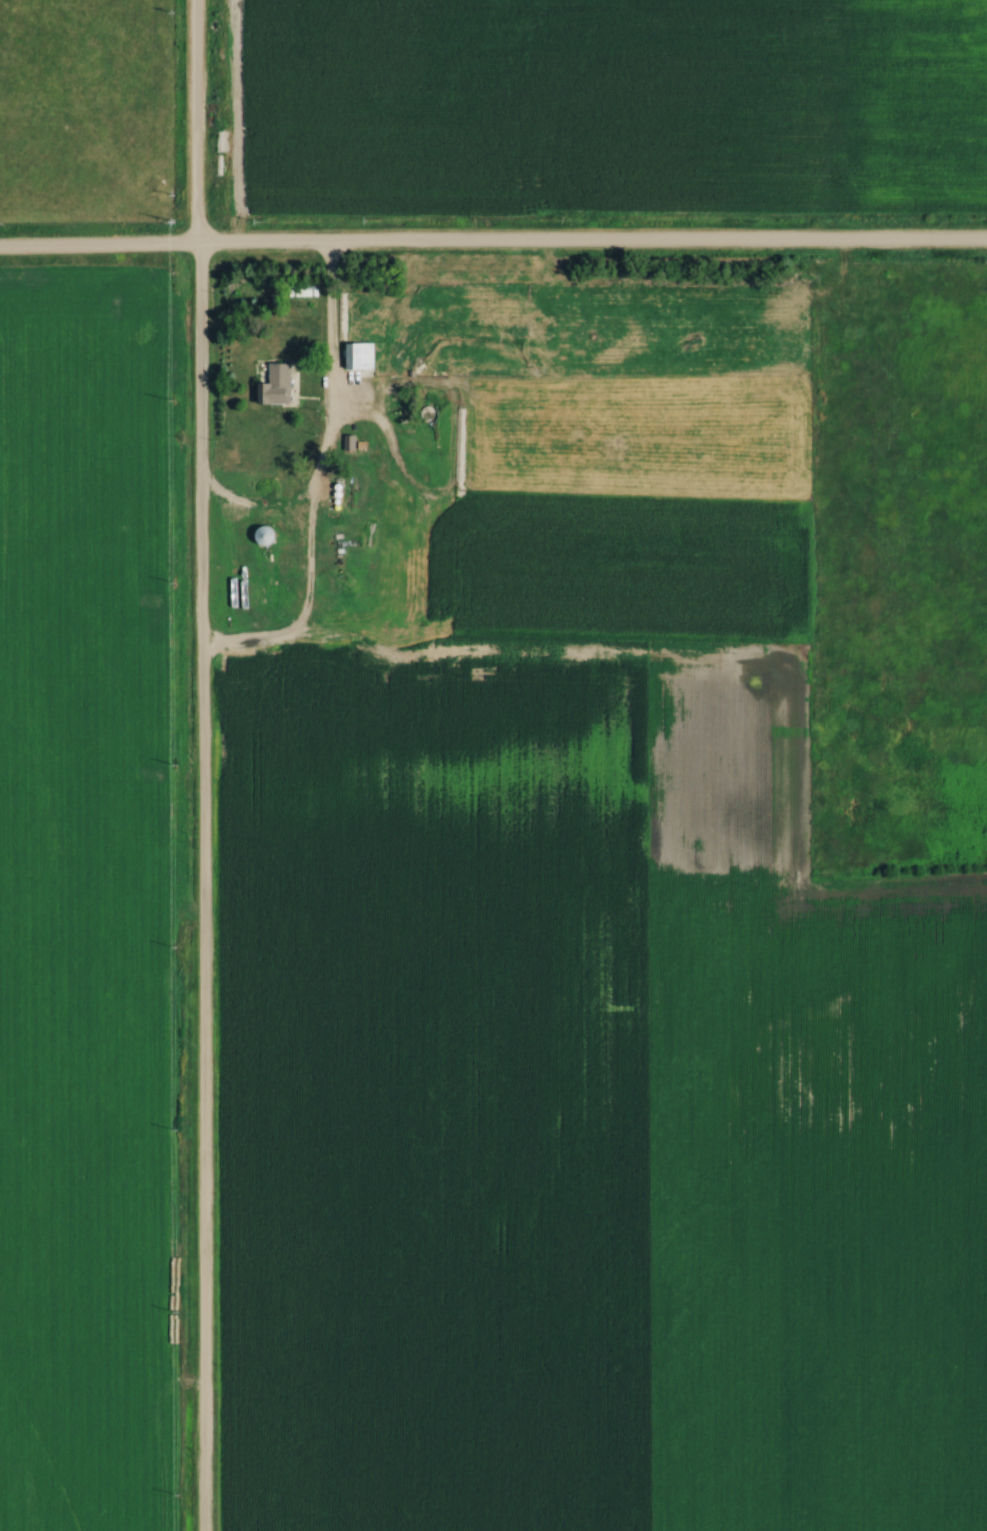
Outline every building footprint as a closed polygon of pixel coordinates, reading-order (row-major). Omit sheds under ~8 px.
[(302,295),(317,295),(317,285),(302,285),(302,295)] [(347,369),(372,369),(372,342),(347,342),(347,369)] [(292,403),(292,362),(270,362),(270,382),(261,382),(261,403),(292,403)] [(374,448),(373,434),(363,435),(363,448),(374,448)] [(263,530),(264,544),(276,543),(275,529),(263,530)]
